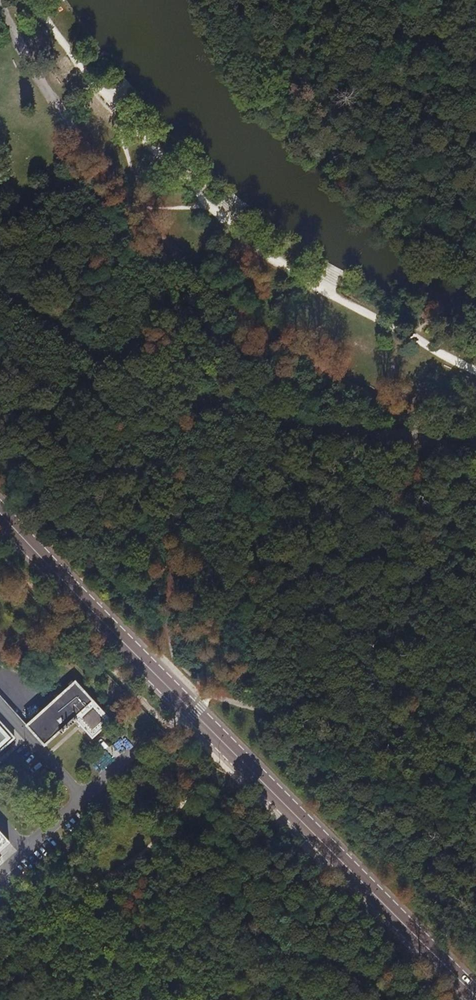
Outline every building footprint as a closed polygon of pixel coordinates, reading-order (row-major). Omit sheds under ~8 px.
[(26,726),(44,746),(60,732),(62,734),(76,721),(80,726),(92,738),(111,721),(75,682),(26,726)] [(14,738),(0,723),(0,751),(14,738)] [(124,736),(108,746),(114,757),(131,747),(124,736)] [(103,771),(113,760),(104,752),(94,763),(103,771)] [(9,843),(0,833),(0,851),(9,843)]
